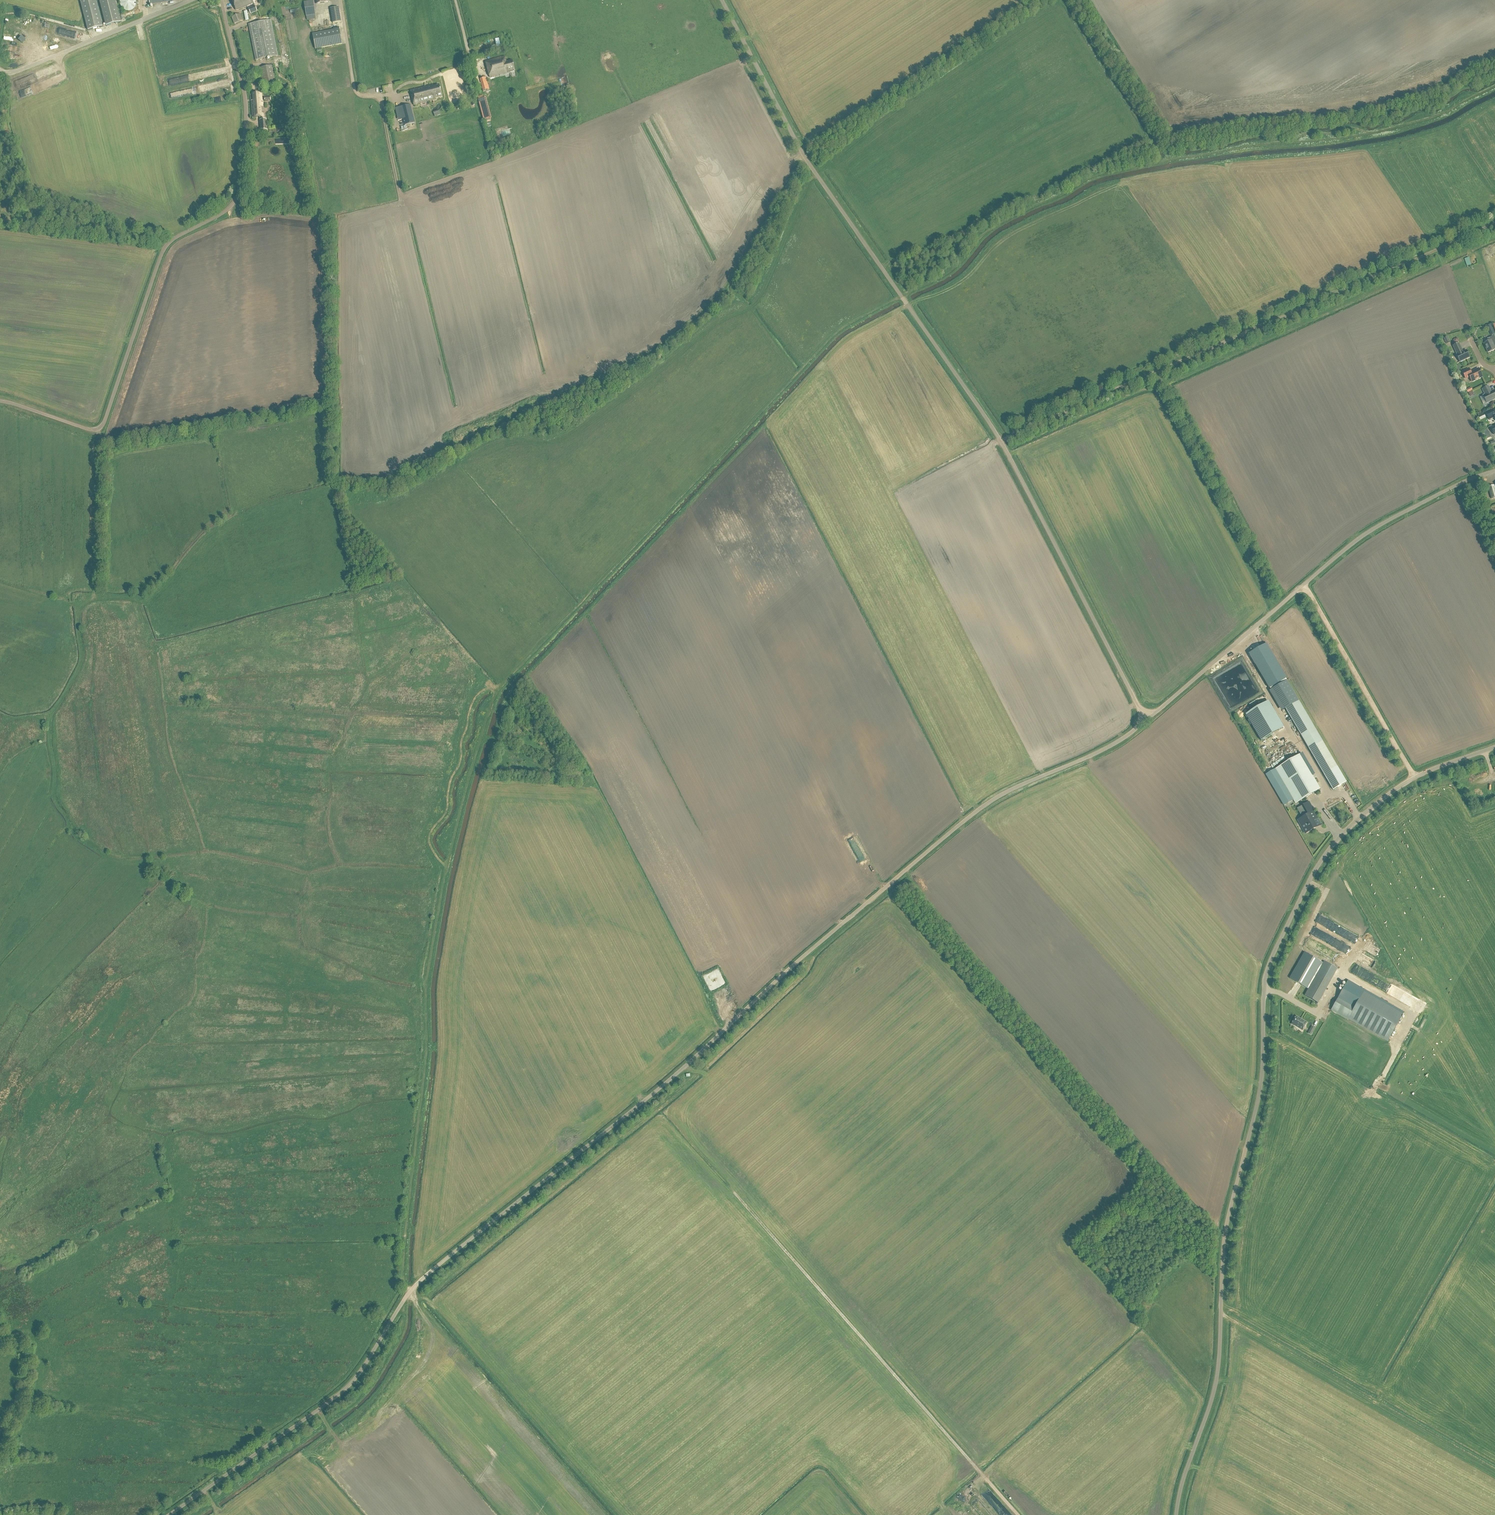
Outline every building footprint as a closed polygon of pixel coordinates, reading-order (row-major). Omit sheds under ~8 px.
[(88,30),(103,27),(96,0),(86,0),(81,1),(88,30)] [(106,26),(120,22),(115,0),(100,0),(106,26)] [(120,2),(120,4),(121,6),(121,7),(122,8),(123,9),(125,10),(126,10),(128,11),(129,11),(131,10),(132,10),(134,8),(135,7),(135,6),(136,5),(136,3),(136,1),(136,0),(120,0),(120,1),(120,2)] [(258,0),(232,0),(236,11),(254,4),(253,2),(258,0)] [(316,19),(315,16),(313,1),(304,2),(307,20),(316,19)] [(255,6),(248,9),(250,14),(257,12),(255,6)] [(339,7),(330,9),(333,24),(341,22),(339,7)] [(243,21),(240,15),(232,18),(235,24),(243,21)] [(271,20),(249,24),(256,61),(278,56),(271,20)] [(65,27),(63,35),(74,38),(76,31),(65,27)] [(339,29),(312,34),(315,50),(342,45),(339,29)] [(98,52),(89,56),(92,61),(100,57),(98,52)] [(507,62),(505,57),(486,62),(490,78),(516,71),(513,61),(507,62)] [(276,84),(273,66),(260,68),(264,86),(276,84)] [(178,83),(218,75),(217,70),(177,77),(178,83)] [(486,78),(480,80),(483,92),(489,90),(486,78)] [(436,87),(436,85),(411,91),(415,106),(437,100),(437,98),(443,97),(440,86),(436,87)] [(249,97),(251,114),(258,113),(259,122),(265,121),(264,113),(262,113),(262,108),(260,96),(259,89),(251,90),(251,93),(250,93),(250,97),(249,97)] [(410,104),(400,107),(403,119),(404,125),(414,122),(410,104)] [(1493,337),(1487,340),(1488,342),(1484,344),(1488,353),(1494,350),(1494,349),(1492,344),(1494,343),(1494,342),(1493,337)] [(1463,353),(1460,347),(1454,350),(1457,355),(1456,356),(1460,363),(1470,358),(1466,351),(1463,353)] [(1480,372),(1478,370),(1472,373),(1471,372),(1470,373),(1469,370),(1462,373),(1466,379),(1470,377),(1472,382),(1473,382),(1475,381),(1478,379),(1479,379),(1481,379),(1481,378),(1482,377),(1481,375),(1481,374),(1480,372)] [(1488,387),(1483,390),(1485,395),(1483,396),(1487,404),(1494,400),(1494,392),(1494,391),(1491,393),(1488,387)] [(1494,419),(1494,409),(1486,414),(1489,420),(1494,418),(1494,419)] [(1266,644),(1248,654),(1269,689),(1287,679),(1266,644)] [(1255,707),(1252,702),(1265,695),(1263,691),(1252,697),(1253,698),(1237,707),(1238,709),(1247,704),(1250,709),(1255,707)] [(1286,708),(1310,749),(1334,789),(1346,782),(1320,738),(1299,701),(1286,708)] [(1263,704),(1246,715),(1261,741),(1279,731),(1263,704)] [(1296,803),(1321,788),(1301,754),(1276,768),(1296,803)] [(1284,806),(1293,800),(1275,769),(1266,775),(1284,806)] [(1366,796),(1381,788),(1378,783),(1363,791),(1366,796)] [(1304,833),(1306,832),(1316,827),(1312,820),(1317,817),(1314,811),(1297,820),(1304,833)] [(1381,953),(1383,947),(1375,944),(1374,950),(1381,953)] [(1303,955),(1288,981),(1305,991),(1320,964),(1303,955)] [(1358,963),(1354,972),(1401,997),(1400,998),(1404,996),(1406,997),(1409,993),(1418,1011),(1420,1012),(1425,1009),(1421,1001),(1417,1003),(1412,994),(1409,992),(1407,989),(1358,963)] [(1339,996),(1331,1010),(1348,1020),(1349,1019),(1388,1041),(1403,1015),(1404,1012),(1365,990),(1348,981),(1339,996)] [(1318,1003),(1323,994),(1310,986),(1305,996),(1318,1003)] [(1302,1031),(1307,1023),(1296,1017),(1292,1024),(1302,1031)]
